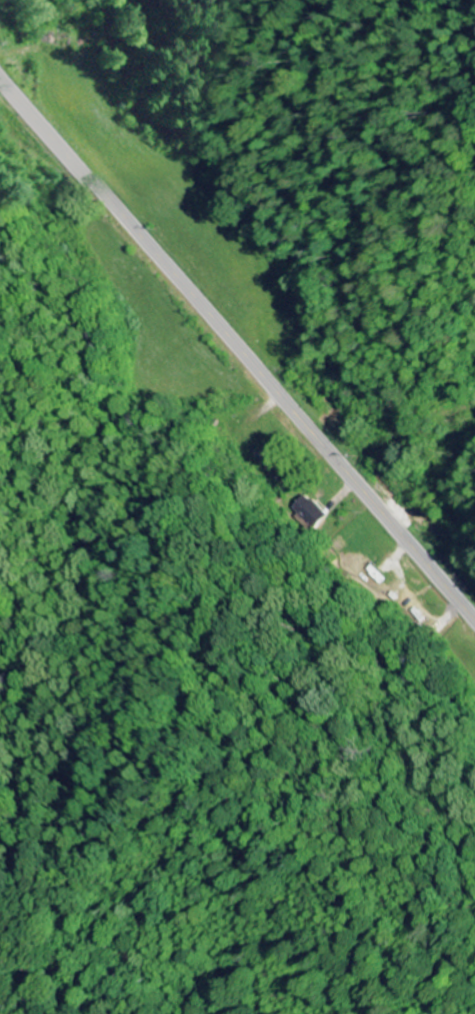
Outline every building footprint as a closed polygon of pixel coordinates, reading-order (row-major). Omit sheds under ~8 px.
[(313,528),(325,516),(304,494),(292,505),(313,528)]
